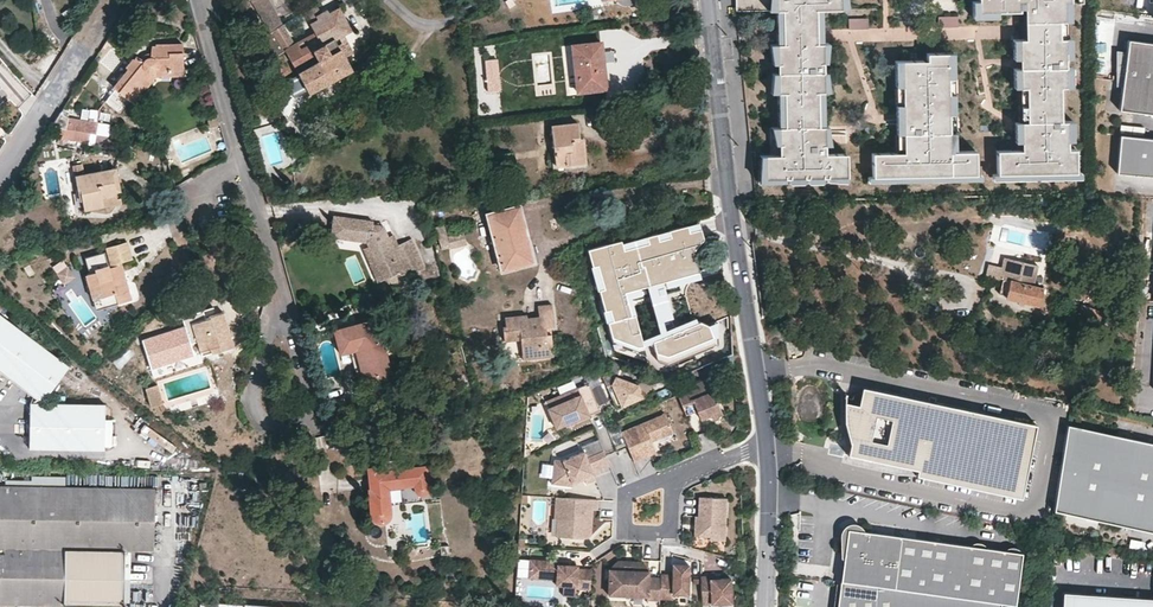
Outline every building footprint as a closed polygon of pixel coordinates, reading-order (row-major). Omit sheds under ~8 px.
[(255,1),(308,91),(349,68),(334,40),(351,30),(339,8),(329,13),(327,10),(321,13),(316,16),(317,20),(310,24),(314,33),(294,44),(267,0),(257,0),(255,1)] [(736,13),(775,12),(781,12),(782,46),(776,46),(776,65),(776,74),(777,94),(783,94),(783,129),(777,129),(778,146),(778,157),(764,157),(764,180),(784,180),(789,180),(803,180),(807,180),(822,179),(826,179),(846,179),(846,155),(824,156),(824,128),(818,128),(817,93),(823,93),(823,73),(823,65),(822,45),(816,45),(816,11),(822,11),(840,11),(840,0),(736,0),(736,13)] [(1025,123),(1019,123),(1019,143),(1019,151),(995,152),(995,175),(1074,173),(1074,150),(1066,150),(1065,142),(1065,122),(1059,122),(1058,88),(1064,88),(1064,68),(1063,59),(1063,39),(1057,39),(1057,22),(1062,22),(1062,3),(1068,3),(1074,3),(1074,0),(976,0),(976,3),(976,14),(996,13),(1017,13),(1017,10),(1022,10),(1023,40),(1017,40),(1017,60),(1017,70),(1018,89),(1024,89),(1025,123)] [(976,14),(976,3),(970,3),(970,20),(996,19),(996,13),(976,14)] [(321,13),(317,6),(304,14),(310,24),(317,20),(316,16),(321,13)] [(936,18),(936,29),(956,29),(956,18),(936,18)] [(868,20),(848,20),(848,31),(868,31),(868,20)] [(1126,39),(1116,109),(1146,113),(1149,116),(1152,117),(1152,42),(1126,39)] [(601,40),(570,44),(576,94),(608,90),(601,40)] [(182,43),(155,43),(155,45),(152,45),(152,57),(139,57),(136,55),(126,67),(127,69),(113,87),(114,88),(128,99),(134,103),(155,77),(184,76),(182,43)] [(948,153),(954,153),(952,54),(946,55),(948,153)] [(925,62),(900,63),(902,154),(896,154),(871,155),(872,178),(974,176),(974,153),(954,153),(948,153),(946,55),(925,55),(925,62)] [(493,56),(481,57),(483,72),(495,70),(493,56)] [(902,154),(900,63),(894,63),(896,154),(902,154)] [(118,111),(128,99),(114,88),(105,100),(118,111)] [(98,122),(68,117),(61,112),(51,127),(60,128),(66,129),(90,133),(96,134),(98,122)] [(220,124),(218,115),(208,118),(210,127),(220,124)] [(576,123),(551,126),(555,165),(584,162),(582,139),(578,139),(576,123)] [(90,133),(66,129),(60,128),(59,137),(89,142),(90,133)] [(1119,134),(1115,169),(1152,173),(1152,137),(1119,134)] [(511,155),(493,156),(495,170),(512,168),(511,155)] [(584,162),(555,165),(556,173),(585,170),(584,162)] [(84,175),(82,163),(73,165),(75,177),(76,177),(84,175)] [(84,175),(76,177),(78,189),(80,189),(84,209),(117,203),(115,192),(120,191),(115,170),(84,175)] [(872,178),(872,184),(974,182),(974,176),(872,178)] [(272,192),(270,185),(263,187),(265,194),(272,192)] [(518,206),(488,214),(501,270),(533,262),(518,206)] [(387,237),(387,236),(385,231),(383,226),(373,225),(373,221),(334,216),(331,236),(367,241),(367,242),(369,245),(369,247),(364,249),(377,280),(400,270),(401,273),(423,267),(411,240),(397,246),(397,245),(393,235),(387,237)] [(698,221),(646,235),(648,242),(623,248),(621,242),(620,239),(587,248),(592,265),(597,264),(603,287),(598,289),(604,309),(609,308),(612,319),(607,321),(614,347),(623,350),(643,345),(641,339),(634,313),(631,314),(622,283),(626,282),(628,290),(639,287),(646,285),(662,280),(664,280),(698,271),(693,249),(703,238),(698,221)] [(443,225),(435,227),(440,244),(447,242),(443,225)] [(621,242),(623,248),(648,242),(646,235),(621,242)] [(86,275),(92,300),(98,298),(115,294),(117,304),(130,300),(120,263),(131,260),(127,243),(106,249),(111,268),(108,269),(108,266),(94,270),(95,272),(90,274),(86,275)] [(95,272),(94,270),(108,266),(105,255),(86,260),(90,274),(95,272)] [(1008,259),(1004,258),(1001,269),(988,266),(985,276),(988,277),(1002,279),(1008,259)] [(1033,287),(1038,266),(1008,259),(1002,279),(1009,281),(1033,287)] [(53,268),(56,273),(67,266),(64,261),(53,268)] [(603,287),(597,264),(592,265),(590,266),(597,290),(598,289),(603,287)] [(75,277),(67,266),(56,273),(64,284),(75,277)] [(700,277),(698,271),(664,280),(666,286),(700,277)] [(1037,306),(1042,289),(1033,287),(1009,281),(1002,279),(988,277),(987,282),(1001,284),(998,294),(1005,296),(1005,298),(1019,301),(1018,305),(1023,306),(1024,303),(1037,306)] [(664,292),(665,292),(662,280),(646,285),(649,296),(654,295),(652,288),(662,286),(664,292)] [(622,283),(631,314),(634,313),(635,313),(630,297),(641,293),(639,287),(628,290),(626,282),(622,283)] [(662,286),(652,288),(654,295),(664,292),(662,286)] [(659,331),(641,339),(643,345),(653,341),(652,340),(676,330),(683,327),(697,322),(695,317),(664,330),(661,320),(658,310),(668,307),(669,311),(670,311),(665,292),(664,292),(654,295),(649,296),(659,331)] [(117,304),(115,294),(98,298),(101,308),(117,304)] [(525,312),(503,315),(503,323),(501,323),(503,338),(518,336),(521,358),(552,354),(550,332),(545,333),(544,326),(553,326),(550,303),(537,305),(538,315),(526,317),(525,312)] [(670,311),(669,311),(671,317),(661,320),(664,330),(695,317),(691,305),(670,311)] [(1072,333),(1091,340),(1101,312),(1082,305),(1072,333)] [(669,311),(668,307),(658,310),(661,320),(671,317),(669,311)] [(612,319),(609,308),(604,309),(602,310),(605,321),(607,321),(612,319)] [(199,310),(162,321),(164,329),(156,332),(156,341),(150,343),(156,360),(174,354),(173,349),(182,342),(181,340),(195,336),(200,351),(210,349),(211,354),(234,347),(224,315),(202,321),(199,310)] [(46,405),(73,369),(0,314),(0,371),(46,405)] [(376,320),(335,331),(341,353),(356,349),(366,385),(392,377),(376,320)] [(676,330),(652,340),(653,341),(658,361),(668,364),(678,360),(676,357),(692,350),(693,354),(716,344),(708,324),(699,321),(697,322),(683,327),(684,328),(677,331),(676,330)] [(708,324),(716,344),(717,344),(716,321),(708,324)] [(643,345),(623,350),(646,357),(643,345)] [(604,352),(606,361),(614,358),(612,350),(604,352)] [(676,357),(678,360),(679,363),(694,357),(693,354),(692,350),(676,357)] [(602,377),(616,409),(643,397),(637,385),(609,374),(602,377)] [(712,377),(676,392),(677,394),(682,406),(693,402),(697,410),(700,419),(709,415),(710,416),(711,417),(712,417),(713,416),(721,413),(712,391),(717,389),(712,377)] [(645,393),(653,390),(647,378),(640,382),(645,393)] [(600,410),(588,383),(545,401),(556,428),(565,424),(575,419),(576,422),(589,417),(589,415),(600,410)] [(163,403),(157,384),(145,388),(150,407),(163,403)] [(914,475),(1019,496),(1035,423),(860,385),(843,394),(837,423),(848,440),(846,453),(916,468),(914,475)] [(693,402),(682,406),(686,415),(697,410),(693,402)] [(33,408),(32,448),(110,450),(111,407),(46,405),(33,408)] [(651,441),(673,432),(665,414),(621,432),(627,446),(634,461),(656,452),(651,441)] [(1066,424),(1053,510),(1152,532),(1152,443),(1066,424)] [(593,473),(610,466),(606,455),(599,439),(581,446),(583,451),(562,460),(554,459),(551,483),(571,486),(571,482),(583,477),(585,480),(586,484),(596,480),(593,473)] [(550,477),(551,465),(532,463),(531,476),(550,477)] [(377,469),(369,469),(370,491),(369,491),(372,517),(373,518),(373,520),(375,522),(376,523),(379,523),(381,523),(384,522),(386,521),(388,520),(389,517),(390,514),(388,488),(415,486),(415,490),(416,492),(417,494),(419,495),(422,495),(424,495),(427,493),(428,489),(426,468),(388,471),(386,471),(378,471),(377,469)] [(65,477),(31,477),(31,481),(5,481),(5,486),(65,487),(65,477)] [(571,486),(585,480),(583,477),(571,482),(571,486)] [(65,487),(5,486),(0,486),(0,606),(48,606),(48,605),(77,605),(90,605),(90,606),(123,606),(123,603),(129,603),(130,563),(129,563),(129,562),(129,560),(129,559),(130,558),(130,551),(153,551),(154,539),(154,488),(139,488),(65,487)] [(725,539),(727,498),(699,496),(698,515),(695,515),(694,535),(710,535),(710,539),(725,539)] [(591,534),(593,509),(597,509),(598,500),(556,497),(555,518),(558,518),(557,536),(587,538),(591,534)] [(1013,604),(1020,552),(855,529),(853,526),(847,524),(841,525),(839,529),(838,534),(841,539),(846,541),(840,580),(998,602),(1013,604)] [(131,557),(130,558),(129,559),(129,560),(129,562),(129,563),(130,563),(131,565),(133,565),(134,566),(136,565),(137,565),(138,564),(138,563),(139,562),(139,559),(138,557),(136,556),(135,556),(133,556),(132,556),(131,557)] [(139,559),(139,562),(140,564),(141,564),(142,565),(144,566),(146,565),(147,565),(148,564),(148,562),(148,561),(148,560),(146,557),(144,556),(141,557),(140,558),(139,559)] [(590,589),(592,569),(577,568),(578,565),(568,565),(568,562),(530,559),(529,577),(556,579),(556,584),(563,584),(563,594),(576,595),(576,588),(590,589)] [(659,598),(660,577),(648,577),(649,570),(640,561),(635,566),(631,570),(627,569),(623,566),(619,560),(609,569),(608,594),(647,596),(647,599),(659,599),(659,598)] [(688,593),(689,564),(673,563),(672,574),(660,574),(660,577),(659,598),(672,598),(672,593),(688,593)] [(731,602),(731,577),(720,578),(711,578),(710,575),(701,575),(702,603),(731,602)] [(998,602),(840,580),(837,606),(998,606),(998,602)] [(1152,591),(1151,601),(1060,595),(1059,606),(1152,606),(1152,591)]
